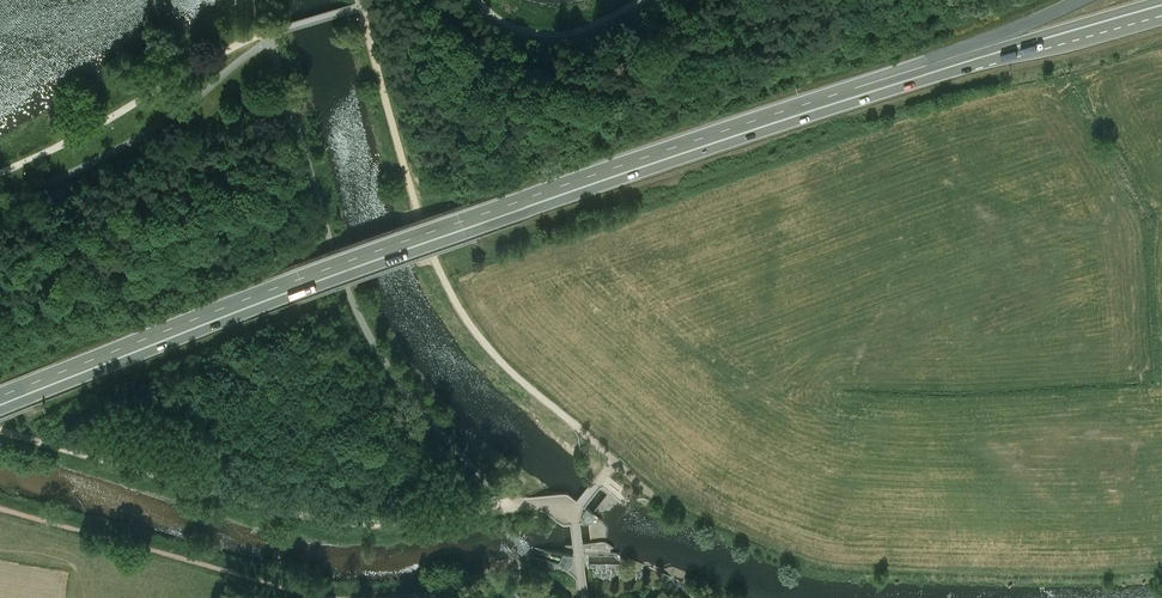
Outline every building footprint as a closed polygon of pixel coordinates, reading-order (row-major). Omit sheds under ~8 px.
[(582,523),(592,522),(594,514),(586,508),(583,513),(582,518),(582,523)] [(573,555),(563,555),(559,564),(566,570),(570,565),(573,560),(573,555)]
